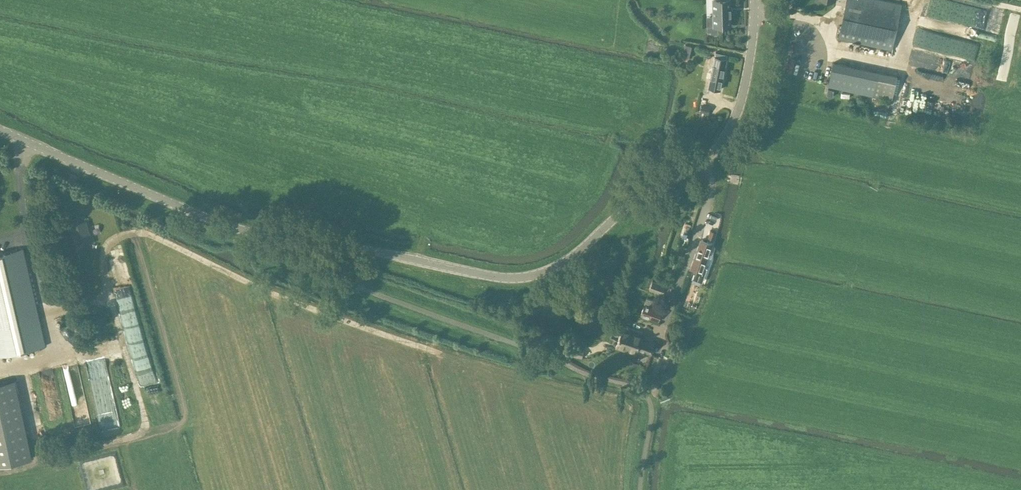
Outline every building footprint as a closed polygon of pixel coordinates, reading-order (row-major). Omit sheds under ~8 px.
[(710,26),(731,25),(730,0),(708,0),(710,26)] [(901,4),(882,0),(847,0),(839,38),(891,49),(901,4)] [(956,32),(954,40),(966,42),(967,34),(956,32)] [(716,52),(713,66),(709,87),(720,89),(728,54),(716,52)] [(931,56),(929,63),(944,67),(945,60),(931,56)] [(897,76),(878,72),(833,62),(828,86),(892,99),(897,76)] [(703,104),(701,111),(709,114),(711,106),(703,104)] [(707,239),(708,240),(713,241),(716,232),(710,230),(707,239)] [(702,239),(691,269),(699,272),(696,279),(702,281),(707,267),(703,266),(711,243),(702,239)] [(0,254),(0,357),(46,346),(24,248),(0,254)] [(81,259),(78,249),(71,251),(74,261),(81,259)] [(129,276),(126,263),(111,267),(114,280),(129,276)] [(649,289),(662,294),(666,286),(652,281),(649,289)] [(115,291),(138,387),(156,382),(133,287),(115,291)] [(662,311),(653,307),(655,301),(647,299),(641,315),(658,321),(662,311)] [(643,336),(623,329),(617,347),(624,349),(625,347),(637,352),(638,350),(651,355),(655,343),(642,338),(643,336)] [(567,355),(582,359),(585,347),(570,343),(569,346),(567,355)] [(109,358),(89,362),(101,432),(121,428),(109,358)] [(657,388),(659,378),(645,375),(643,385),(657,388)] [(36,460),(21,380),(0,384),(0,467),(36,460)] [(124,484),(117,455),(83,462),(90,489),(98,489),(124,484)]
